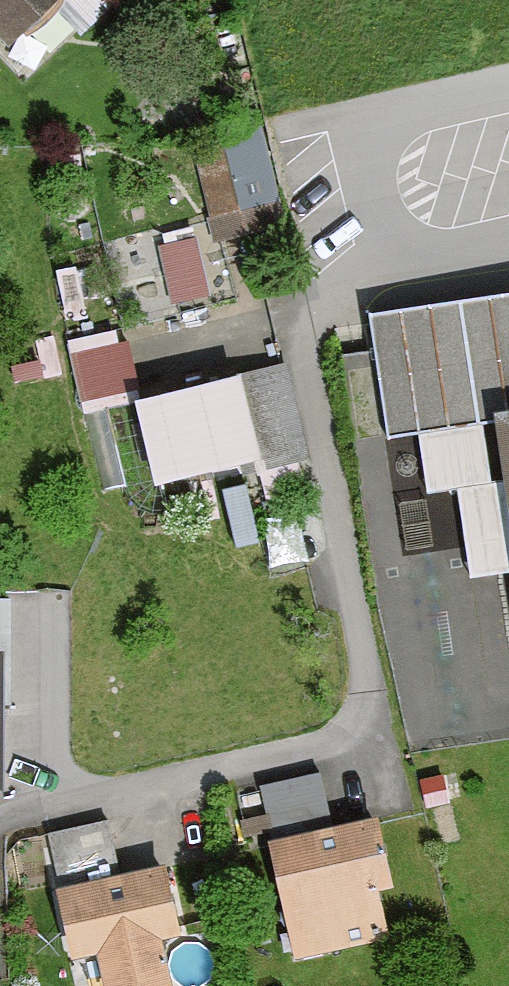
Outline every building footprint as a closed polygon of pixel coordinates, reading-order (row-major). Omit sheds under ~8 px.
[(6,46),(58,0),(0,0),(0,39),(6,46)] [(192,135),(219,227),(284,209),(257,116),(192,135)] [(197,225),(161,231),(170,292),(206,286),(197,225)] [(369,322),(385,447),(414,435),(422,504),(450,498),(466,584),(508,571),(508,301),(369,322)] [(76,382),(135,377),(131,334),(72,340),(76,382)] [(240,374),(131,402),(149,488),(264,460),(240,374)] [(271,813),(330,800),(320,759),(262,773),(271,813)] [(52,822),(58,865),(100,859),(95,817),(52,822)] [(381,818),(264,844),(282,957),(382,939),(376,892),(395,892),(381,818)] [(53,886),(65,961),(87,959),(97,985),(170,985),(157,944),(186,938),(157,868),(53,886)]
